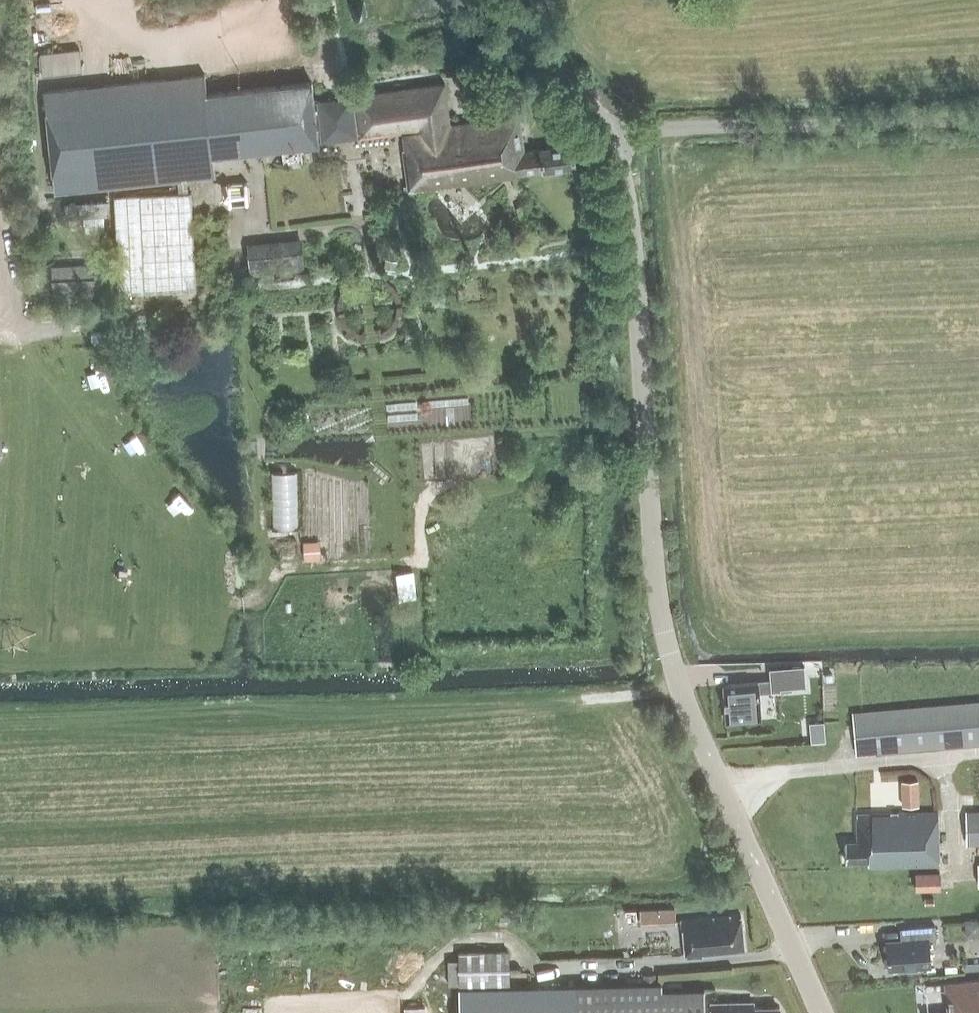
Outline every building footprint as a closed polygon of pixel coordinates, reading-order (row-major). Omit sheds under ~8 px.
[(39,53),(41,75),(81,71),(79,49),(39,53)] [(215,175),(212,155),(318,144),(312,82),(207,94),(204,75),(44,91),(54,192),(177,179),(186,178),(215,175)] [(443,80),(352,93),(358,135),(400,129),(403,147),(400,148),(405,187),(402,187),(403,192),(406,192),(406,193),(515,178),(514,172),(575,164),(571,142),(523,149),(518,113),(449,123),(443,80)] [(352,96),(316,100),(321,142),(357,138),(352,96)] [(188,192),(186,178),(177,179),(178,192),(113,195),(118,292),(196,289),(191,192),(188,192)] [(107,200),(63,202),(64,216),(83,215),(84,233),(104,232),(103,214),(107,214),(107,200)] [(255,237),(258,267),(306,263),(304,233),(255,237)] [(395,270),(397,260),(385,258),(383,268),(395,270)] [(315,541),(303,542),(304,559),(316,558),(315,541)] [(396,573),(398,599),(414,598),(412,572),(396,573)] [(758,683),(723,685),(726,722),(761,719),(759,692),(780,691),(780,689),(805,687),(804,665),(769,668),(770,679),(770,685),(758,686),(758,683)] [(852,713),(856,754),(978,743),(978,702),(852,713)] [(811,743),(825,741),(824,722),(809,723),(811,743)] [(922,801),(922,776),(903,777),(904,802),(922,801)] [(965,810),(965,843),(978,843),(978,810),(965,810)] [(937,864),(935,811),(855,813),(855,840),(844,840),(845,861),(868,861),(868,866),(937,864)] [(918,869),(918,888),(944,886),(943,868),(918,869)] [(641,908),(641,923),(675,922),(675,907),(641,908)] [(743,949),(740,914),(681,919),(681,929),(683,929),(685,956),(702,955),(702,952),(743,949)] [(533,915),(521,915),(521,929),(533,929),(533,915)] [(886,941),(889,969),(930,965),(929,952),(937,952),(934,925),(908,927),(909,939),(886,941)] [(507,952),(459,954),(460,986),(508,985),(507,952)] [(656,976),(643,977),(644,986),(656,985),(656,976)] [(947,1004),(948,1012),(946,1012),(978,1012),(978,980),(945,983),(947,1004)] [(458,990),(459,1012),(704,1012),(704,988),(661,989),(661,985),(656,985),(644,986),(458,990)] [(711,1005),(711,1012),(778,1012),(777,1009),(752,1009),(752,1004),(711,1005)]
